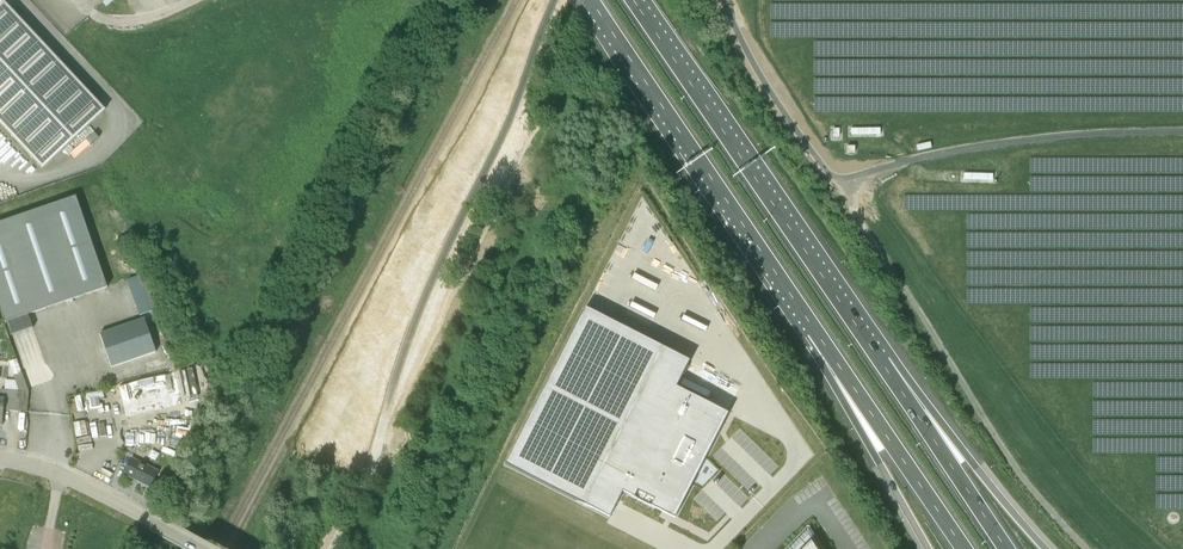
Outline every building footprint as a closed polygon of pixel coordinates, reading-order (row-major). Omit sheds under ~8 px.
[(106,110),(4,1),(0,4),(0,123),(43,169),(106,110)] [(107,287),(75,196),(0,222),(0,309),(5,322),(107,287)] [(155,306),(149,270),(132,273),(139,309),(155,306)] [(505,464),(610,518),(619,499),(622,493),(623,492),(654,508),(662,512),(675,518),(676,516),(676,517),(676,516),(729,413),(677,387),(690,361),(586,307),(505,464)] [(111,364),(158,353),(153,331),(106,342),(111,364)] [(9,362),(14,375),(21,372),(16,359),(9,362)] [(125,408),(208,390),(202,360),(119,378),(125,408)] [(4,399),(3,410),(27,412),(28,391),(21,372),(14,375),(13,375),(19,391),(6,390),(4,399)] [(125,474),(150,487),(158,471),(132,458),(125,474)] [(808,529),(788,548),(822,548),(808,529)]
